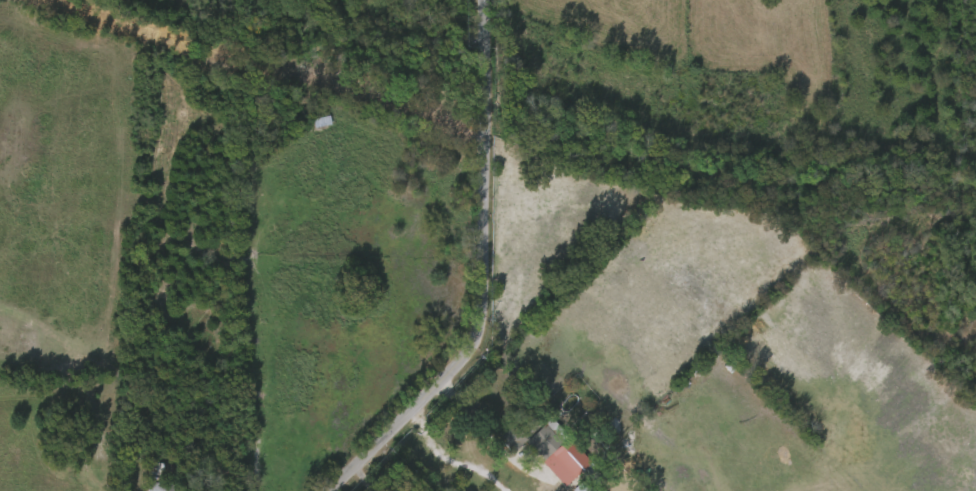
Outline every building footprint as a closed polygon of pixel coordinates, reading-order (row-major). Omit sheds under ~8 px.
[(540,423),(511,451),(497,437),(512,422),(515,425),(529,411),(540,423)] [(588,461),(578,470),(560,450),(570,441),(588,461)] [(160,488),(160,490),(145,490),(145,487),(154,487),(154,480),(145,480),(146,461),(163,462),(161,488),(160,488)]
